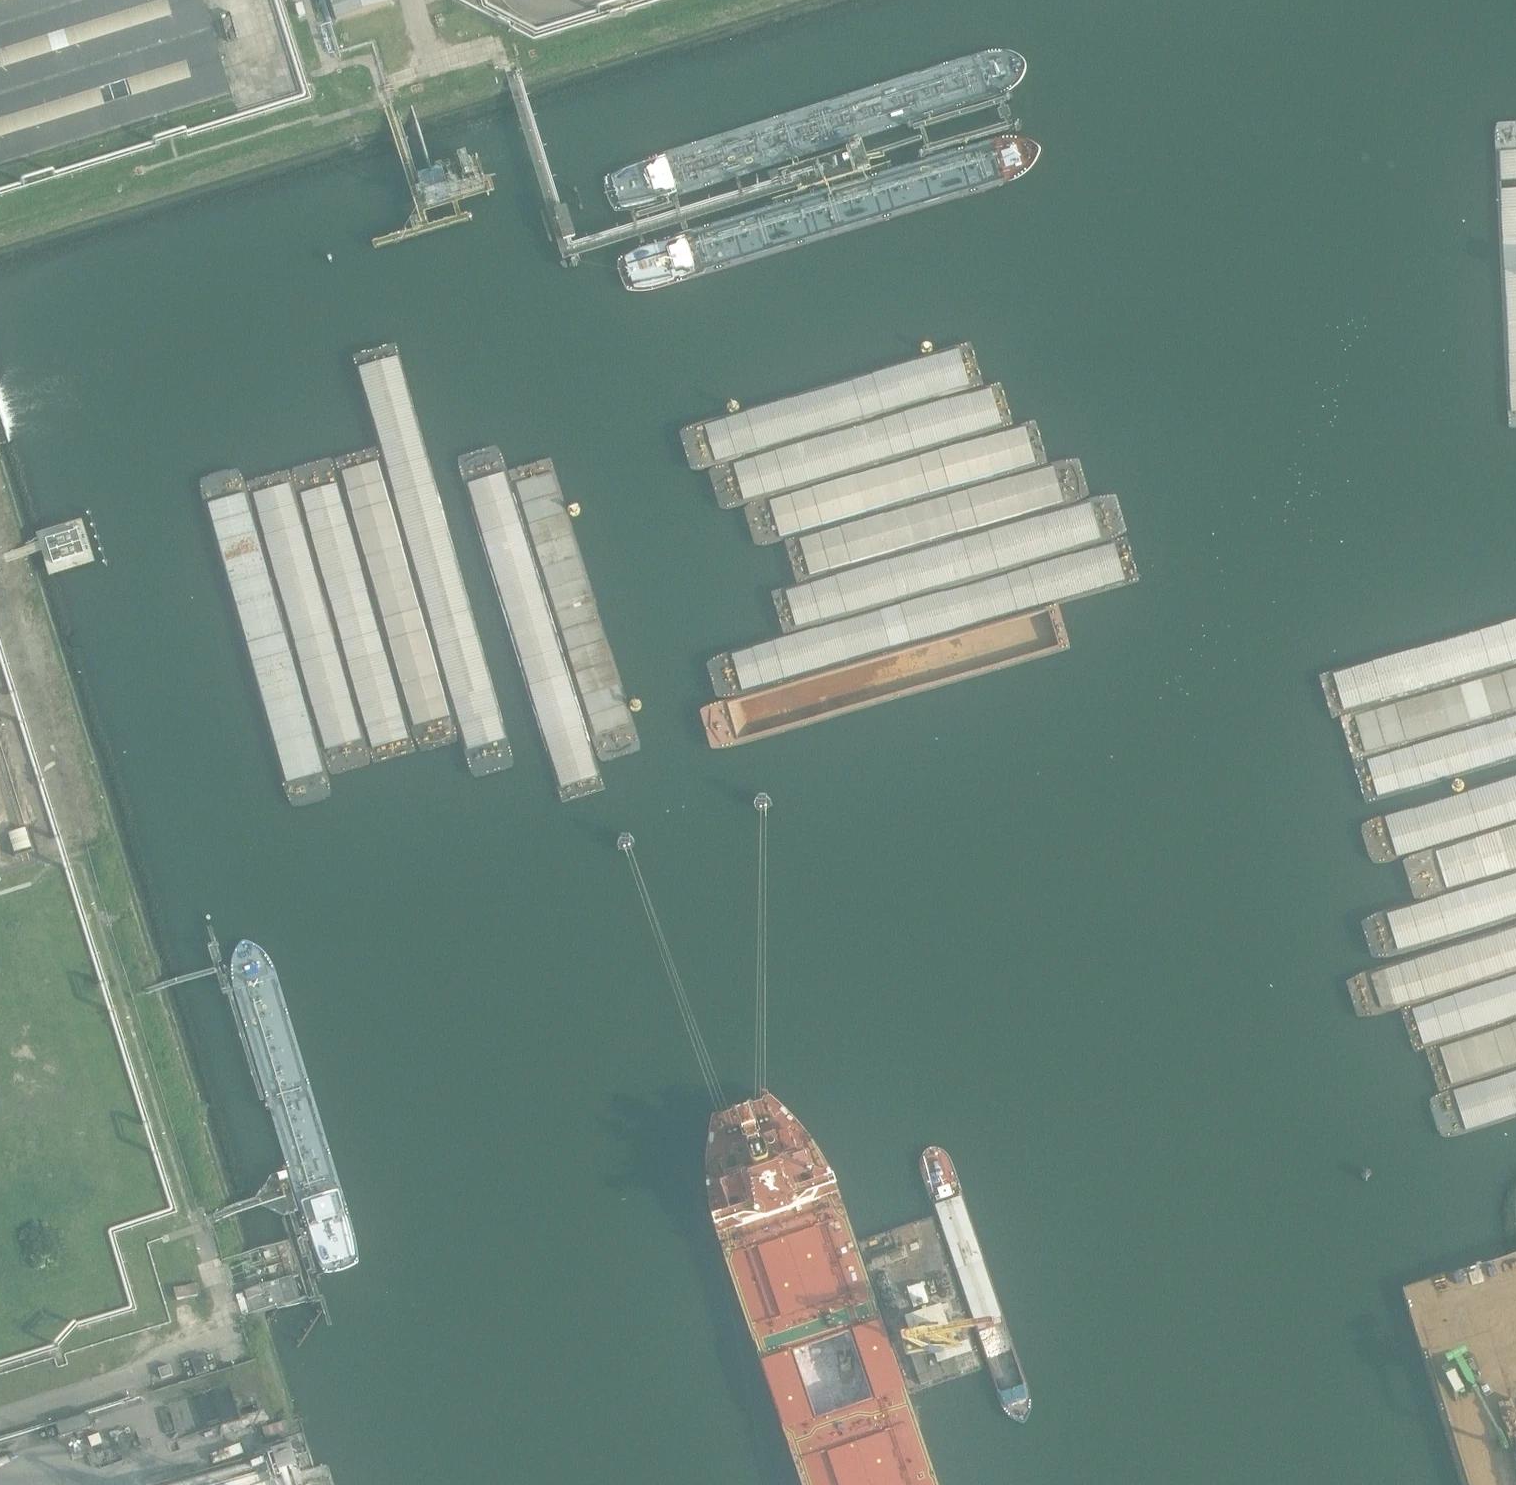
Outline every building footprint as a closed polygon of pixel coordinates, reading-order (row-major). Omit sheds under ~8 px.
[(231,95),(202,0),(0,0),(0,166),(231,95)] [(299,0),(293,0),(299,19),(304,17),(299,0)] [(338,20),(394,3),(393,0),(331,0),(338,20)] [(191,1360),(196,1375),(208,1371),(203,1356),(191,1360)] [(88,1414),(56,1424),(60,1437),(92,1426),(88,1414)]
